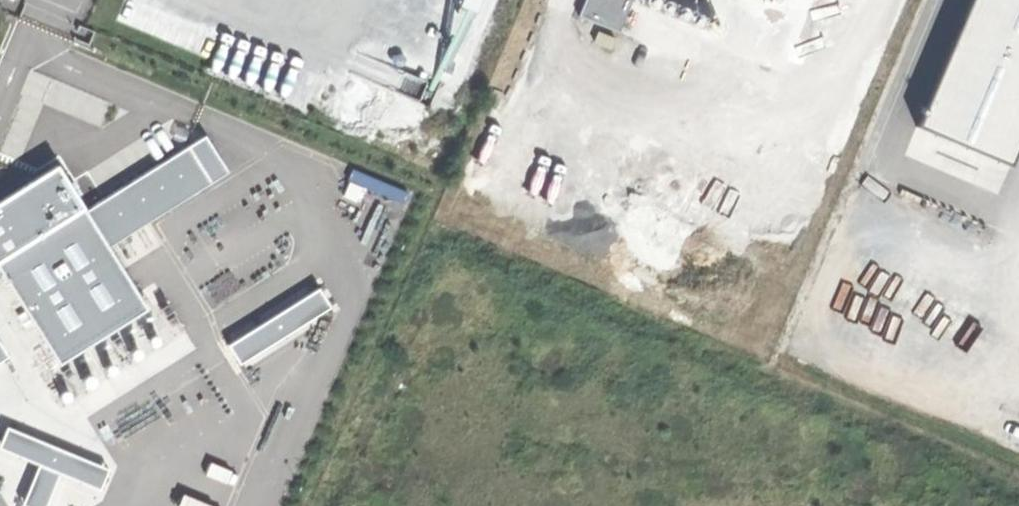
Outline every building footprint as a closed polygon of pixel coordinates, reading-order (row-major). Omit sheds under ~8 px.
[(622,31),(634,0),(587,0),(581,15),(622,31)] [(662,0),(647,0),(646,2),(647,5),(648,7),(650,8),(652,9),(655,10),(657,9),(659,8),(661,6),(662,4),(662,1),(662,0)] [(666,13),(668,14),(670,13),(672,12),(674,11),(675,9),(675,6),(674,4),(673,2),(671,1),(669,0),(667,0),(665,1),(663,3),(662,4),(662,7),(662,9),(663,11),(664,12),(666,13)] [(931,112),(1018,148),(1018,0),(978,0),(931,112)] [(689,11),(688,9),(686,7),(684,6),(682,5),(679,6),(677,7),(676,8),(674,10),(674,13),(675,15),(676,17),(677,19),(680,20),(682,20),(684,20),(686,18),(688,16),(689,14),(689,11)] [(0,203),(0,269),(57,362),(143,310),(106,249),(229,174),(206,136),(85,210),(59,167),(13,195),(0,203)] [(328,307),(318,289),(228,344),(239,362),(328,307)] [(0,341),(0,361),(9,355),(0,341)] [(7,427),(0,445),(0,448),(38,464),(22,503),(30,505),(47,505),(59,477),(96,492),(106,468),(7,427)]
